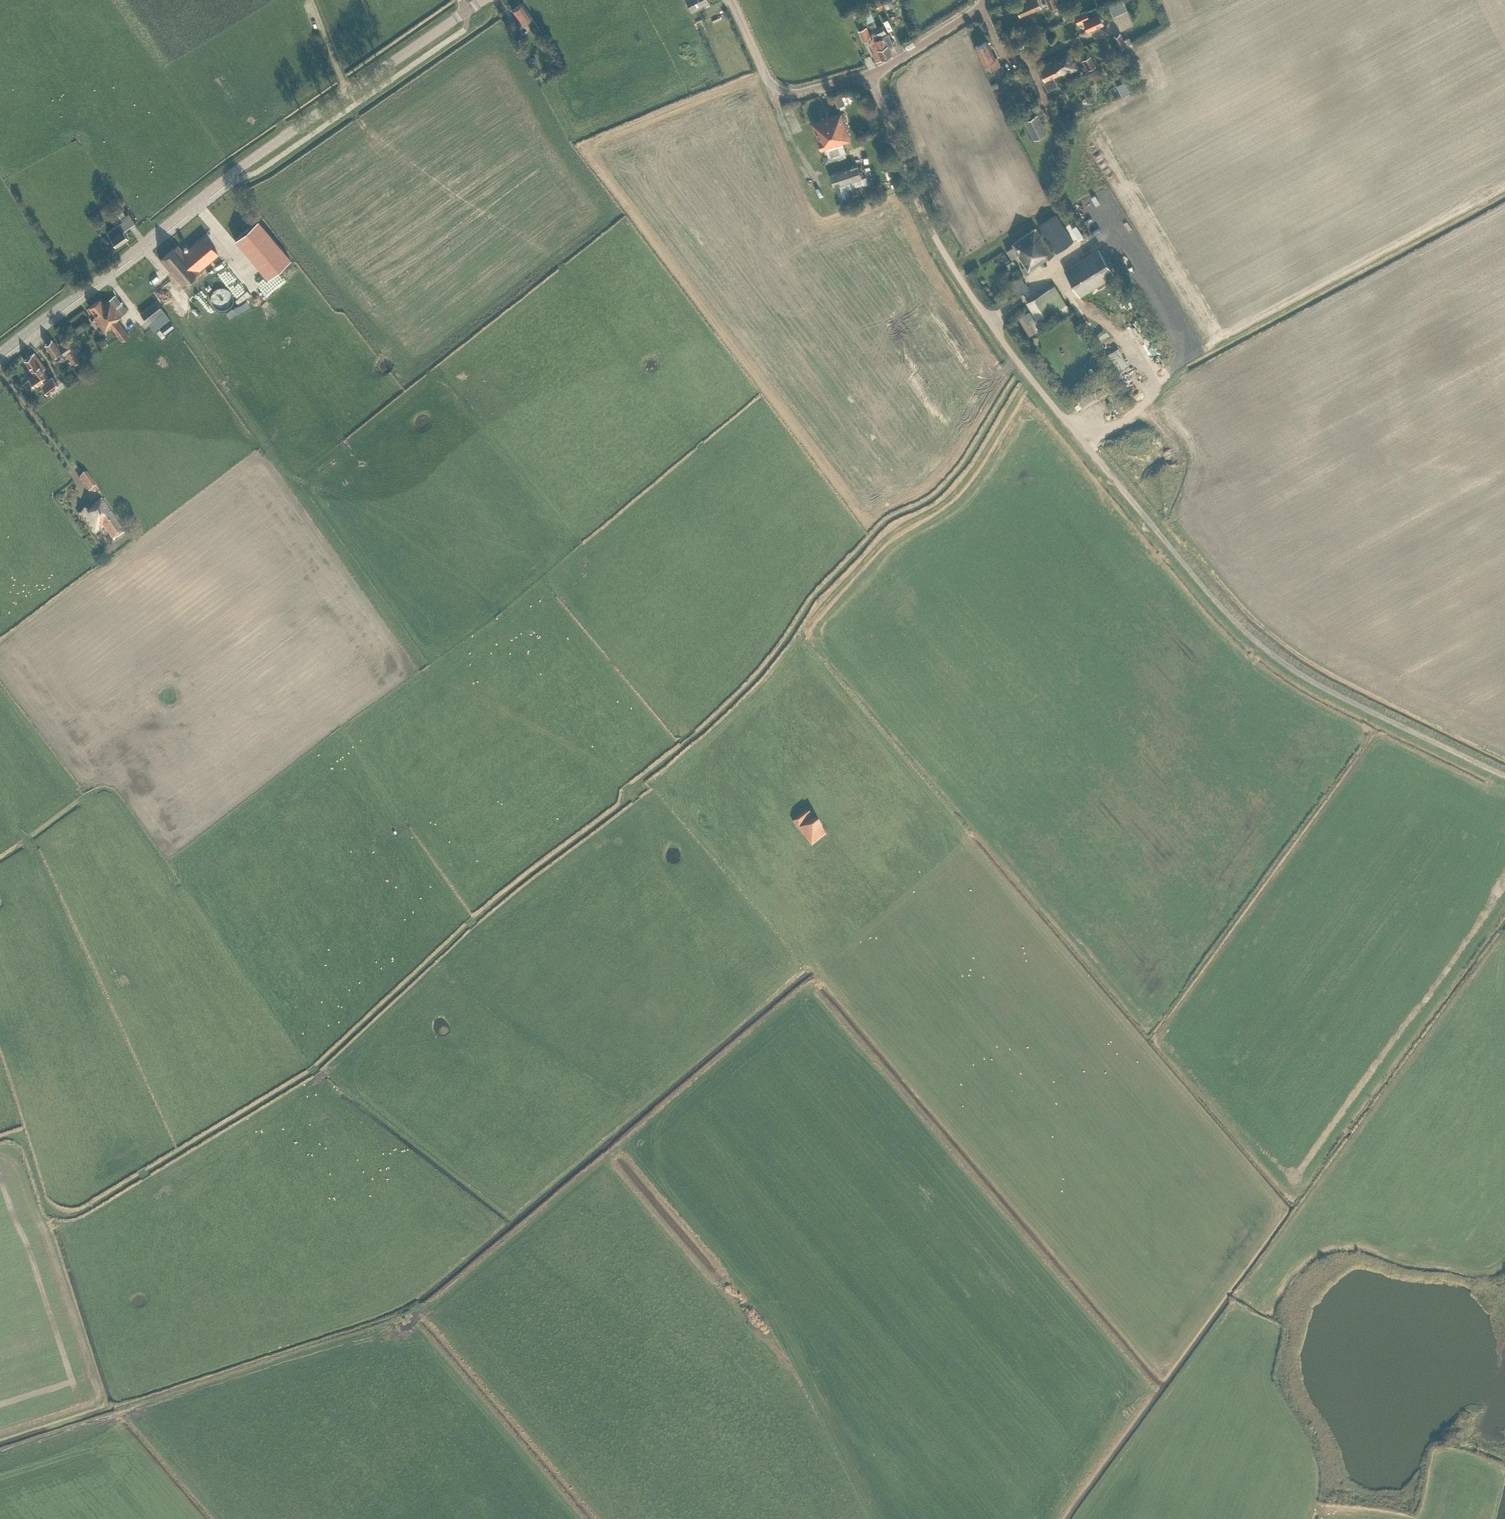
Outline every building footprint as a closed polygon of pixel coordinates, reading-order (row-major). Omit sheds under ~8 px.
[(692,10),(709,2),(708,0),(688,0),(692,10)] [(1016,2),(1022,15),(1042,7),(1039,0),(1022,0),(1016,2)] [(1051,8),(1058,5),(1056,0),(1047,0),(1051,8)] [(1109,5),(1114,15),(1127,9),(1123,0),(1120,0),(1109,5)] [(522,2),(512,9),(520,22),(526,18),(533,30),(538,27),(522,2)] [(1087,10),(1075,15),(1078,22),(1083,20),(1088,30),(1104,23),(1097,8),(1088,12),(1087,10)] [(1062,14),(1065,20),(1072,17),(1070,11),(1062,14)] [(517,24),(509,29),(515,40),(524,35),(517,24)] [(877,26),(873,28),(873,29),(875,32),(877,36),(886,32),(882,24),(877,26)] [(867,26),(858,29),(863,40),(871,37),(867,26)] [(878,38),(877,36),(875,32),(872,33),(873,37),(870,38),(871,41),(869,41),(872,47),(876,45),(877,47),(878,46),(880,48),(887,44),(883,35),(878,38)] [(1120,32),(1114,35),(1122,51),(1126,49),(1129,45),(1132,44),(1130,38),(1125,41),(1120,32)] [(987,40),(976,45),(984,63),(983,63),(987,71),(1001,65),(997,57),(995,58),(987,40)] [(876,45),(872,47),(874,53),(873,53),(876,61),(891,54),(887,44),(880,48),(878,46),(877,47),(876,45)] [(1054,61),(1060,73),(1067,69),(1069,72),(1078,67),(1071,53),(1054,61)] [(1091,56),(1086,59),(1089,64),(1087,65),(1089,69),(1097,65),(1091,56)] [(1060,73),(1054,61),(1040,67),(1046,79),(1043,80),(1048,90),(1058,86),(1057,82),(1054,76),(1060,73)] [(1124,84),(1118,87),(1122,95),(1138,87),(1134,79),(1132,79),(1128,70),(1122,74),(1126,82),(1124,84)] [(842,92),(834,95),(838,106),(840,105),(841,108),(845,107),(844,104),(845,104),(842,92)] [(1040,104),(1021,112),(1034,138),(1047,131),(1038,114),(1043,111),(1040,104)] [(847,126),(842,112),(833,116),(837,129),(847,126)] [(825,159),(848,151),(845,142),(851,139),(847,126),(837,129),(833,116),(813,122),(825,159)] [(1059,137),(1053,140),(1056,146),(1062,143),(1059,137)] [(857,166),(831,175),(835,185),(861,176),(857,166)] [(851,181),(838,186),(840,191),(853,187),(864,183),(862,177),(851,181)] [(120,207),(115,210),(120,217),(125,214),(120,207)] [(118,224),(107,232),(116,246),(128,238),(122,230),(134,222),(128,213),(120,218),(122,220),(117,223),(118,224)] [(1056,214),(1039,225),(1057,252),(1073,241),(1056,214)] [(258,220),(235,239),(267,277),(290,258),(258,220)] [(1076,225),(1072,228),(1078,237),(1083,234),(1076,225)] [(178,245),(160,260),(174,275),(173,276),(181,285),(199,270),(218,254),(203,235),(183,251),(178,245)] [(1016,241),(992,257),(1003,273),(1027,256),(1026,256),(1030,253),(1037,264),(1048,257),(1033,236),(1023,244),(1026,247),(1022,249),(1016,241)] [(1097,250),(1064,270),(1080,295),(1112,276),(1097,250)] [(1055,284),(1026,302),(1038,321),(1066,303),(1055,284)] [(100,299),(91,306),(97,314),(93,317),(105,332),(111,327),(120,338),(127,332),(117,320),(128,312),(114,295),(105,303),(100,299)] [(155,300),(140,313),(148,323),(159,314),(162,318),(166,314),(155,300)] [(1030,310),(1025,313),(1029,320),(1034,317),(1030,310)] [(1025,313),(1018,317),(1029,335),(1036,331),(1029,320),(1025,313)] [(85,328),(82,324),(76,329),(78,333),(85,328)] [(103,337),(99,340),(105,347),(109,344),(103,337)] [(52,339),(44,345),(53,357),(61,351),(52,339)] [(67,343),(60,348),(64,353),(71,348),(67,343)] [(72,349),(66,353),(70,358),(76,354),(72,349)] [(34,352),(24,360),(34,373),(29,377),(36,386),(49,375),(43,368),(46,366),(34,352)] [(52,376),(41,385),(47,393),(59,385),(52,376)] [(80,479),(89,492),(97,487),(87,474),(80,479)] [(102,500),(79,516),(93,535),(103,528),(113,541),(125,533),(102,500)] [(813,845),(827,834),(814,818),(809,811),(794,822),(813,845)]
